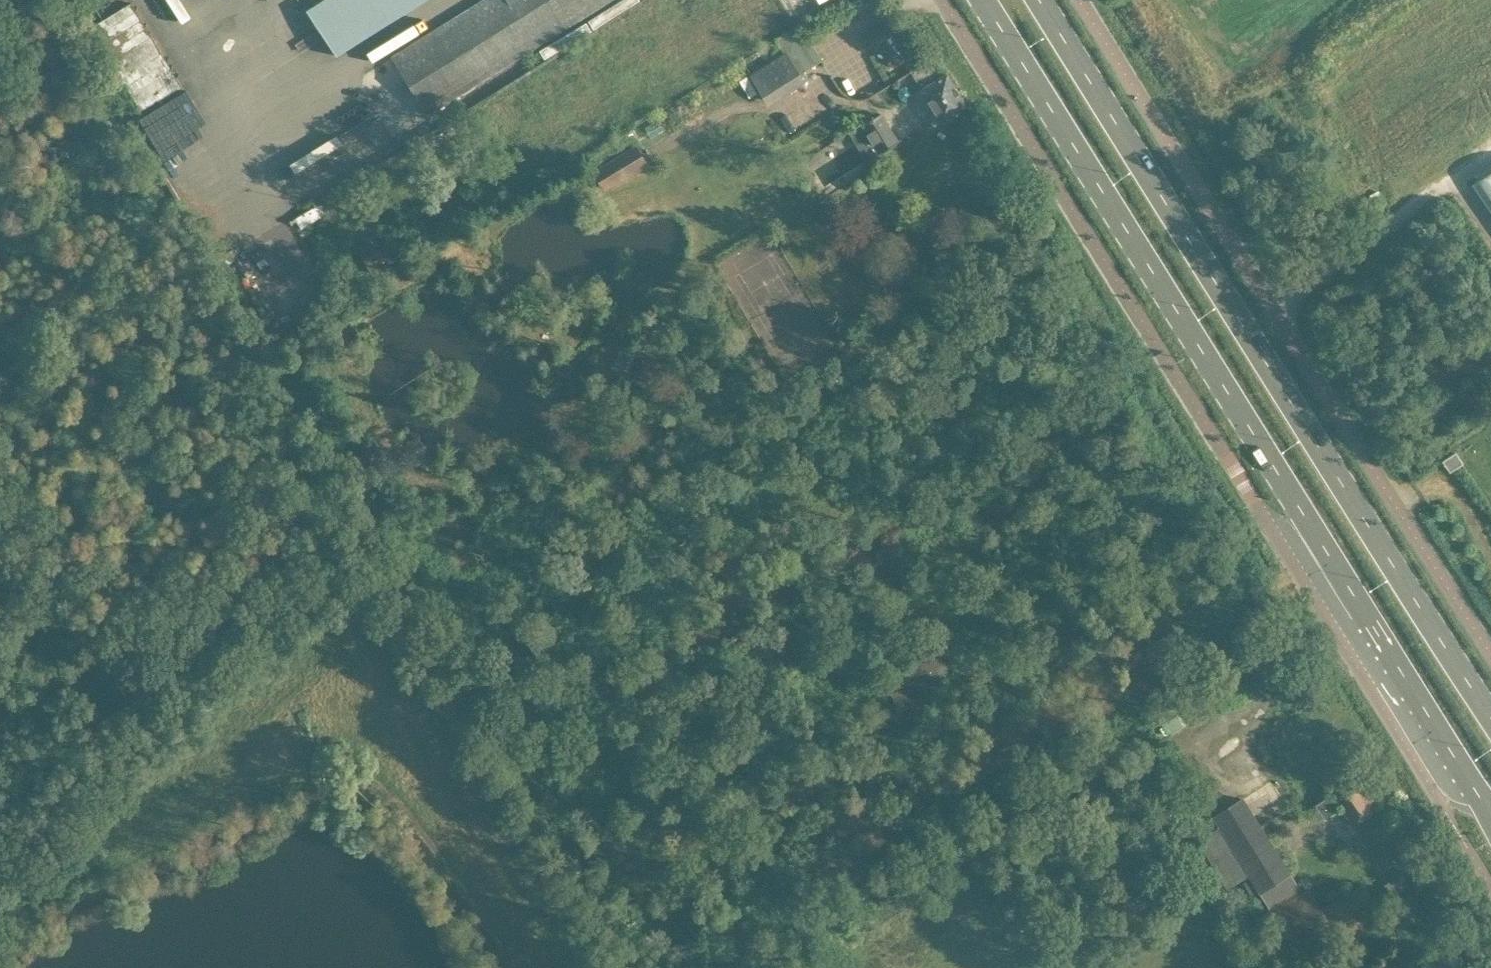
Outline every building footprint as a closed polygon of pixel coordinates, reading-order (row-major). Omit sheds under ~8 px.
[(136,0),(98,21),(144,108),(183,88),(136,0)] [(432,116),(614,0),(489,0),(396,59),(432,116)] [(787,55),(753,75),(767,100),(784,89),(801,79),(798,74),(793,65),(817,51),(804,30),(800,22),(776,37),(780,44),(787,55)] [(929,59),(911,70),(922,88),(921,89),(942,123),(952,117),(968,108),(969,107),(948,73),(946,74),(940,77),(929,59)] [(154,147),(194,119),(176,93),(136,121),(154,147)] [(882,153),(899,143),(881,114),(864,125),(882,153)] [(627,150),(593,170),(606,190),(639,170),(627,150)] [(1471,184),(1490,213),(1490,171),(1471,184)] [(398,257),(382,231),(356,247),(372,273),(398,257)] [(1456,450),(1442,460),(1451,472),(1464,462),(1456,450)] [(1169,734),(1184,725),(1176,713),(1162,723),(1169,734)] [(1360,786),(1355,778),(1316,804),(1325,818),(1341,807),(1353,825),(1376,809),(1370,801),(1373,799),(1363,784),(1360,786)] [(1303,892),(1243,798),(1215,816),(1254,876),(1246,881),(1253,892),(1261,887),(1303,953),(1338,931),(1357,960),(1398,934),(1366,883),(1323,910),(1310,888),(1303,892)] [(1400,872),(1382,884),(1390,895),(1408,883),(1400,872)]
